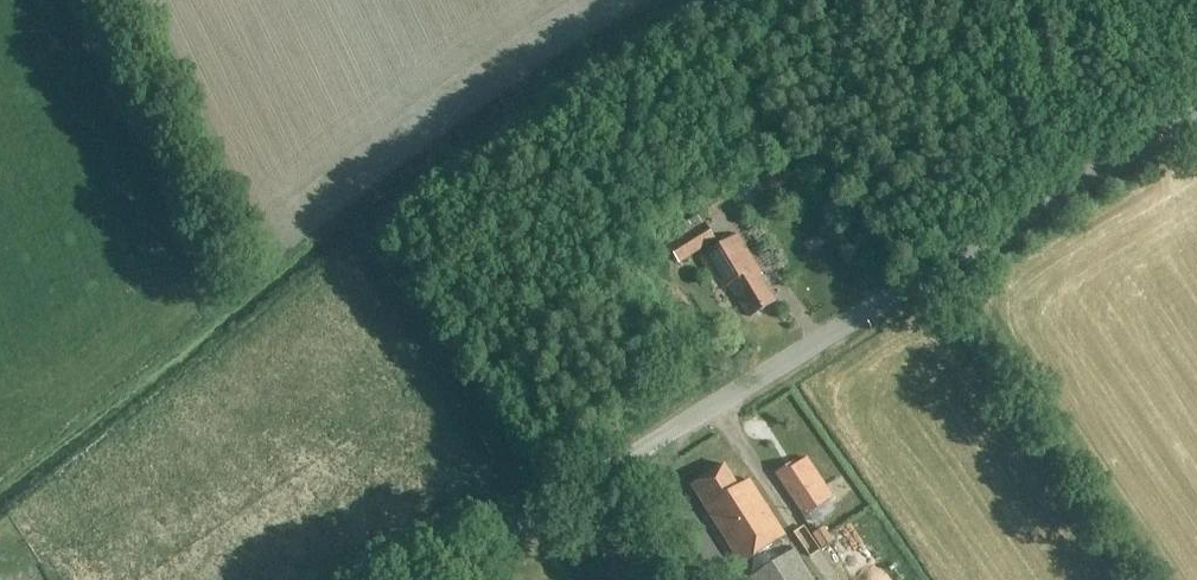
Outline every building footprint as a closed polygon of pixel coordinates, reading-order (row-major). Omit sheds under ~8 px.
[(706,216),(726,209),(722,198),(702,205),(706,216)] [(663,240),(667,246),(667,247),(679,267),(718,245),(704,225),(686,235),(682,228),(663,240)] [(737,237),(701,259),(721,291),(729,286),(746,315),(773,299),(759,276),(761,275),(737,237)] [(776,474),(805,518),(821,507),(792,464),(776,474)] [(723,466),(691,486),(742,566),(785,537),(749,481),(737,489),(723,466)] [(742,566),(751,579),(812,579),(786,538),(742,566)] [(854,568),(860,579),(880,579),(870,560),(854,568)] [(663,579),(674,574),(670,566),(659,571),(663,579)]
